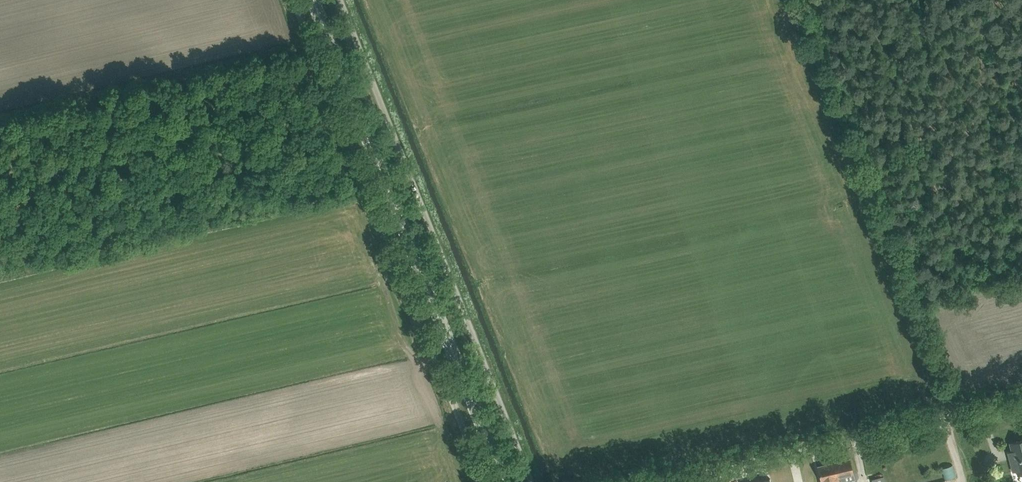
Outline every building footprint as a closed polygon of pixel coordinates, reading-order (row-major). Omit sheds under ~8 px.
[(1012,453),(1018,474),(1021,473),(1021,440),(1010,443),(1012,453)] [(834,463),(838,481),(842,481),(846,481),(845,475),(853,473),(849,459),(834,463)] [(834,463),(818,466),(822,481),(838,481),(834,463)] [(954,465),(943,467),(945,479),(956,476),(954,465)] [(754,481),(819,481),(816,468),(778,476),(754,481)]
